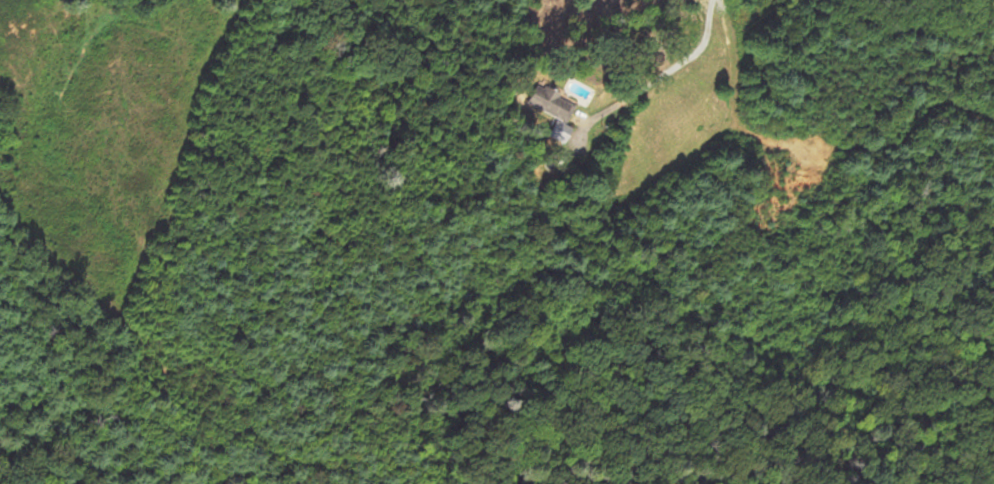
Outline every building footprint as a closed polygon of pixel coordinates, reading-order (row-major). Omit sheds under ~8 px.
[(577,104),(539,86),(530,105),(547,112),(544,120),(553,124),(548,136),(566,144),(573,129),(567,126),(577,104)]
